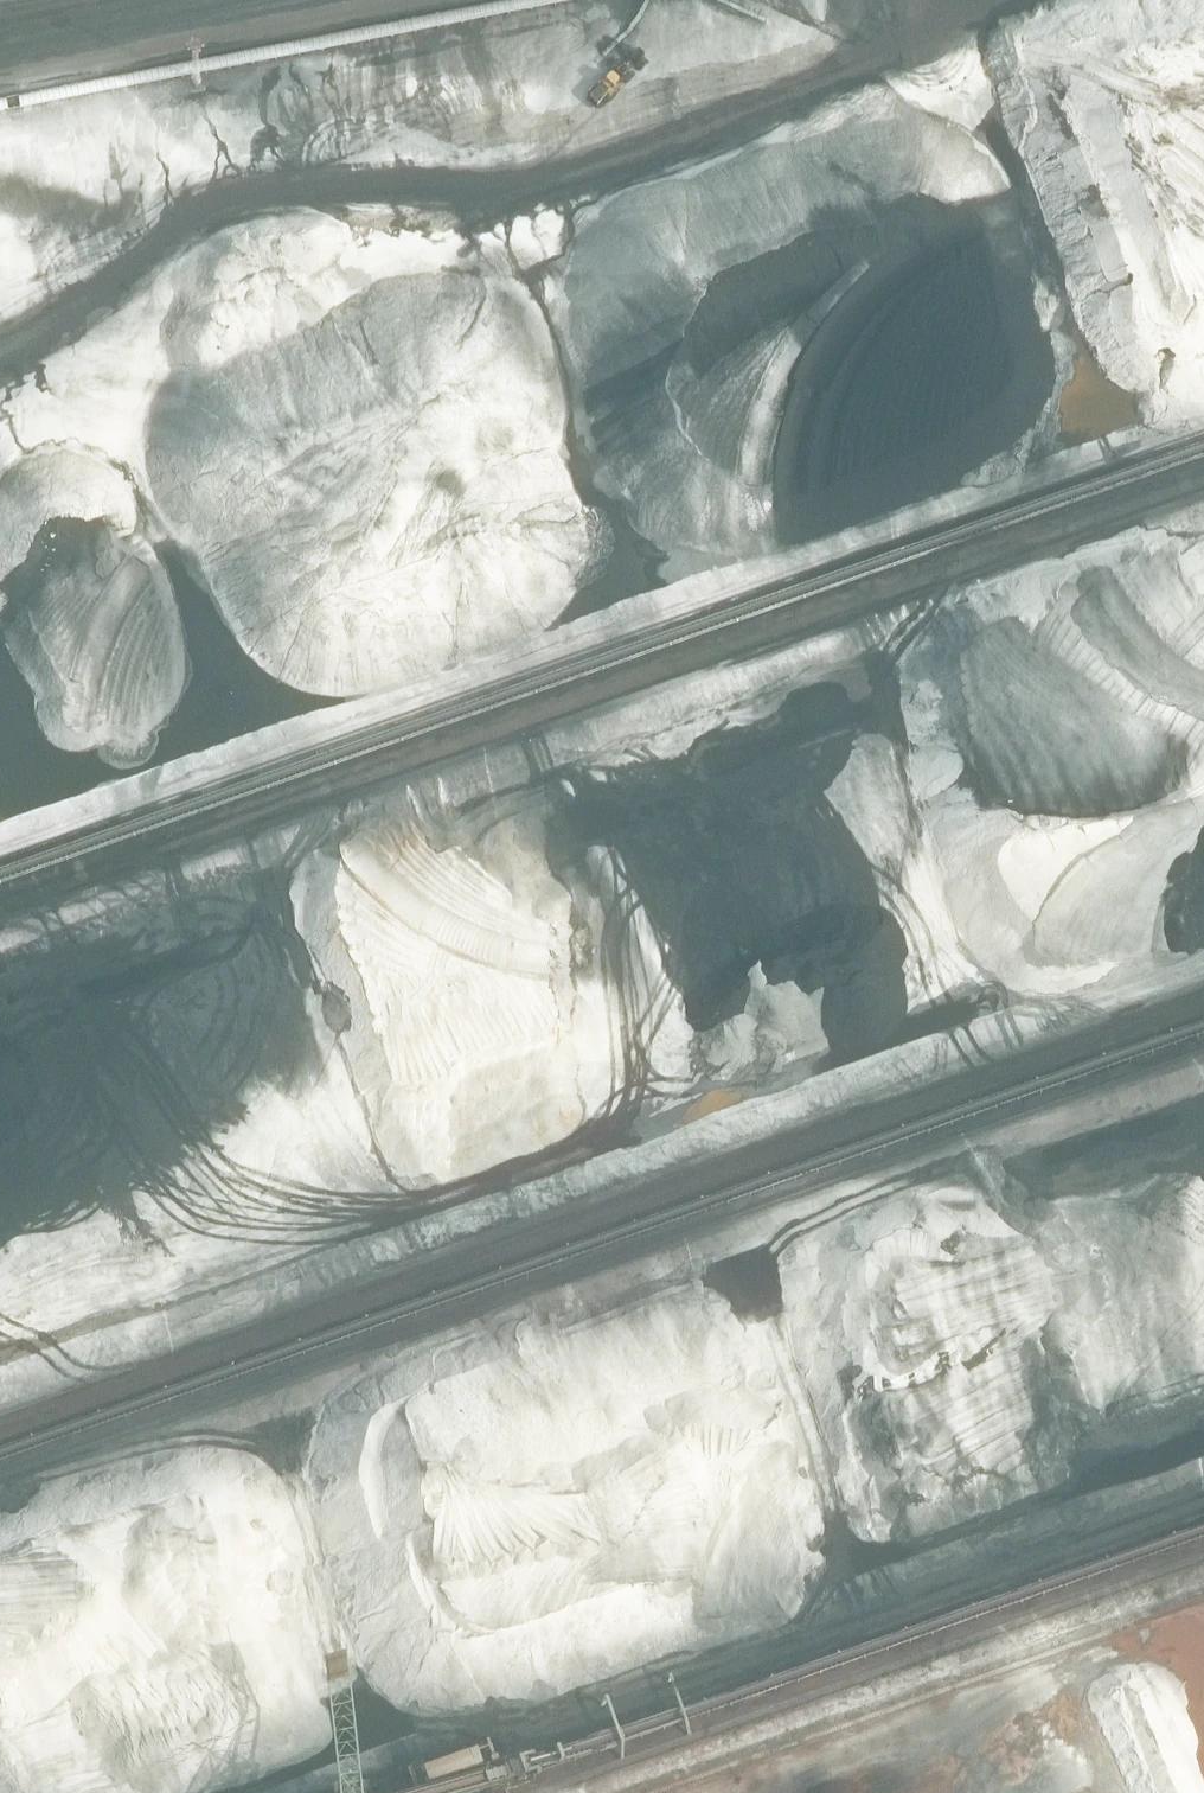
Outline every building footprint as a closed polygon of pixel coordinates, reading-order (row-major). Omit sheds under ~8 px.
[(1137,1118),(1069,1106),(1063,1139),(1071,1141),(1066,1166),(1089,1170),(1085,1195),(1127,1203),(1131,1179),(1141,1180),(1145,1158),(1130,1156),(1137,1118)]
